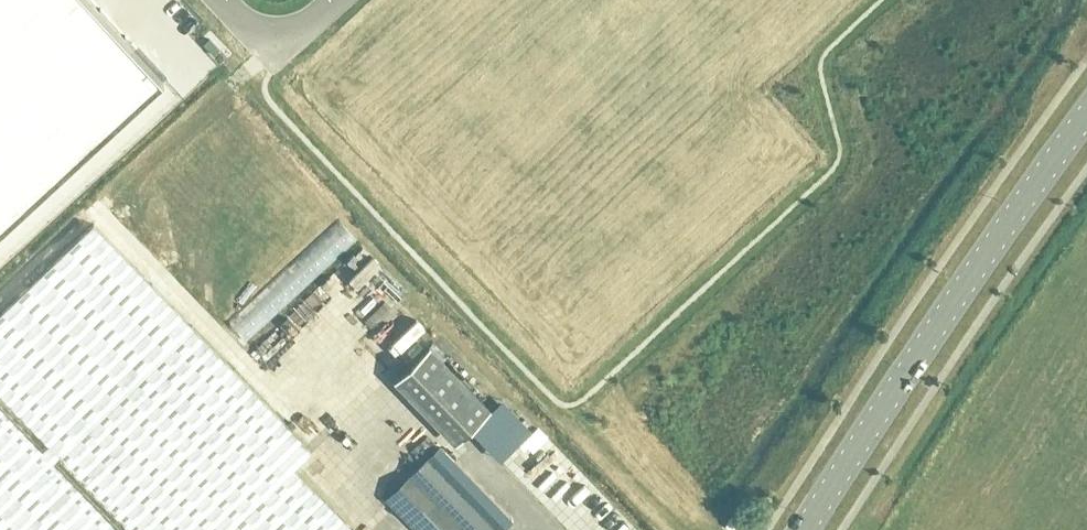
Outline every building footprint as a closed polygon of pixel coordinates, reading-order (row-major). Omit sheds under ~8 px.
[(164,76),(94,0),(0,0),(0,228),(164,76)] [(358,238),(338,220),(230,320),(248,340),(358,238)] [(53,459),(58,454),(110,506),(134,529),(355,529),(324,498),(309,483),(292,466),(310,446),(92,221),(0,311),(0,395),(47,443),(43,448),(0,403),(0,529),(122,529),(53,459)] [(394,380),(455,443),(470,428),(491,408),(431,345),(394,380)] [(532,428),(503,398),(470,428),(500,458),(532,428)] [(390,495),(413,519),(410,521),(418,529),(500,529),(512,519),(441,445),(390,495)] [(516,496),(504,503),(516,526),(528,519),(516,496)]
